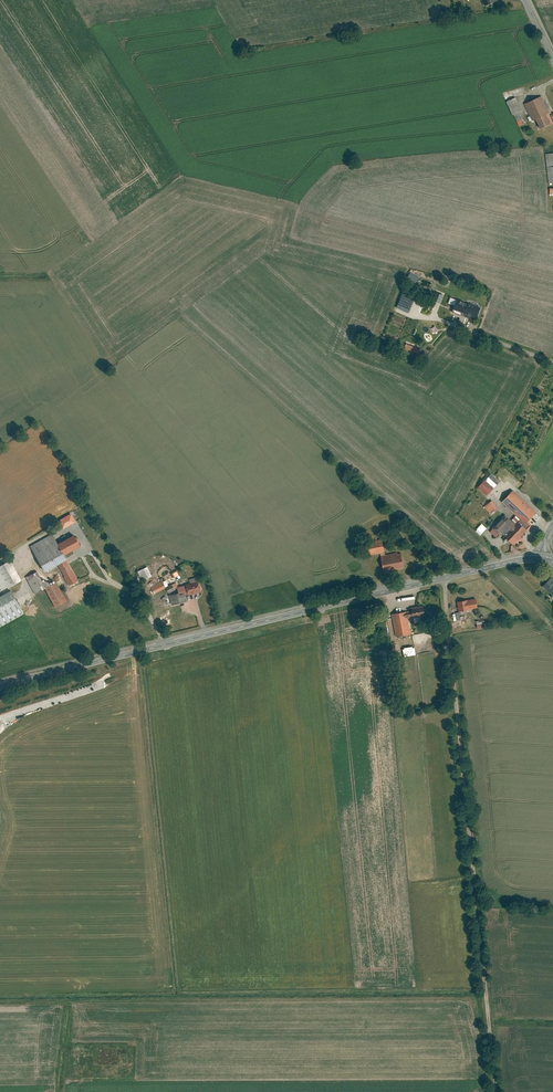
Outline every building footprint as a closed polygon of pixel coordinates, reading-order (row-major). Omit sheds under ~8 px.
[(543,95),(526,103),(533,120),(537,118),(542,129),(552,124),(548,114),(551,113),(543,95)] [(516,97),(508,101),(520,126),(528,122),(516,97)] [(409,272),(405,279),(414,285),(418,278),(409,272)] [(418,295),(406,290),(400,304),(412,309),(418,295)] [(445,294),(437,292),(434,300),(441,303),(445,294)] [(482,307),(459,299),(455,311),(478,319),(482,307)] [(422,349),(408,345),(405,352),(419,357),(422,349)] [(489,476),(479,487),(488,495),(498,485),(489,476)] [(507,515),(491,531),(497,537),(502,531),(514,544),(533,525),(529,521),(538,512),(514,490),(503,501),(517,515),(512,520),(507,515)] [(487,504),(485,506),(491,514),(499,508),(492,498),(486,503),(487,504)] [(61,529),(74,522),(69,513),(56,521),(61,529)] [(476,531),(481,535),(488,528),(483,523),(476,531)] [(52,535),(32,546),(47,573),(58,566),(69,586),(79,580),(67,560),(70,558),(67,553),(81,544),(76,535),(58,545),(52,535)] [(383,539),(370,542),(372,555),(386,552),(383,539)] [(402,552),(383,557),(386,572),(406,568),(402,552)] [(0,566),(0,586),(2,590),(22,579),(12,560),(0,566)] [(149,567),(139,571),(143,580),(153,576),(149,567)] [(37,572),(27,577),(36,594),(46,589),(56,608),(68,601),(58,581),(45,587),(37,572)] [(552,577),(544,586),(552,594),(552,578),(552,577)] [(163,580),(152,586),(155,593),(167,588),(163,580)] [(187,585),(189,593),(190,595),(202,592),(200,582),(199,582),(192,584),(187,585)] [(174,585),(167,588),(170,593),(176,590),(174,585)] [(189,593),(187,585),(179,587),(180,594),(181,595),(187,594),(189,593)] [(0,598),(0,628),(25,614),(12,591),(0,598)] [(180,594),(167,596),(171,614),(190,610),(187,594),(181,595),(180,594)] [(477,599),(459,602),(461,611),(479,608),(477,599)] [(424,605),(413,607),(414,611),(415,617),(426,615),(424,605)] [(394,614),(397,636),(412,633),(410,618),(409,612),(409,611),(394,614)] [(476,629),(481,629),(481,625),(484,625),(484,621),(476,622),(476,629)] [(415,655),(414,647),(402,648),(403,657),(415,655)]
